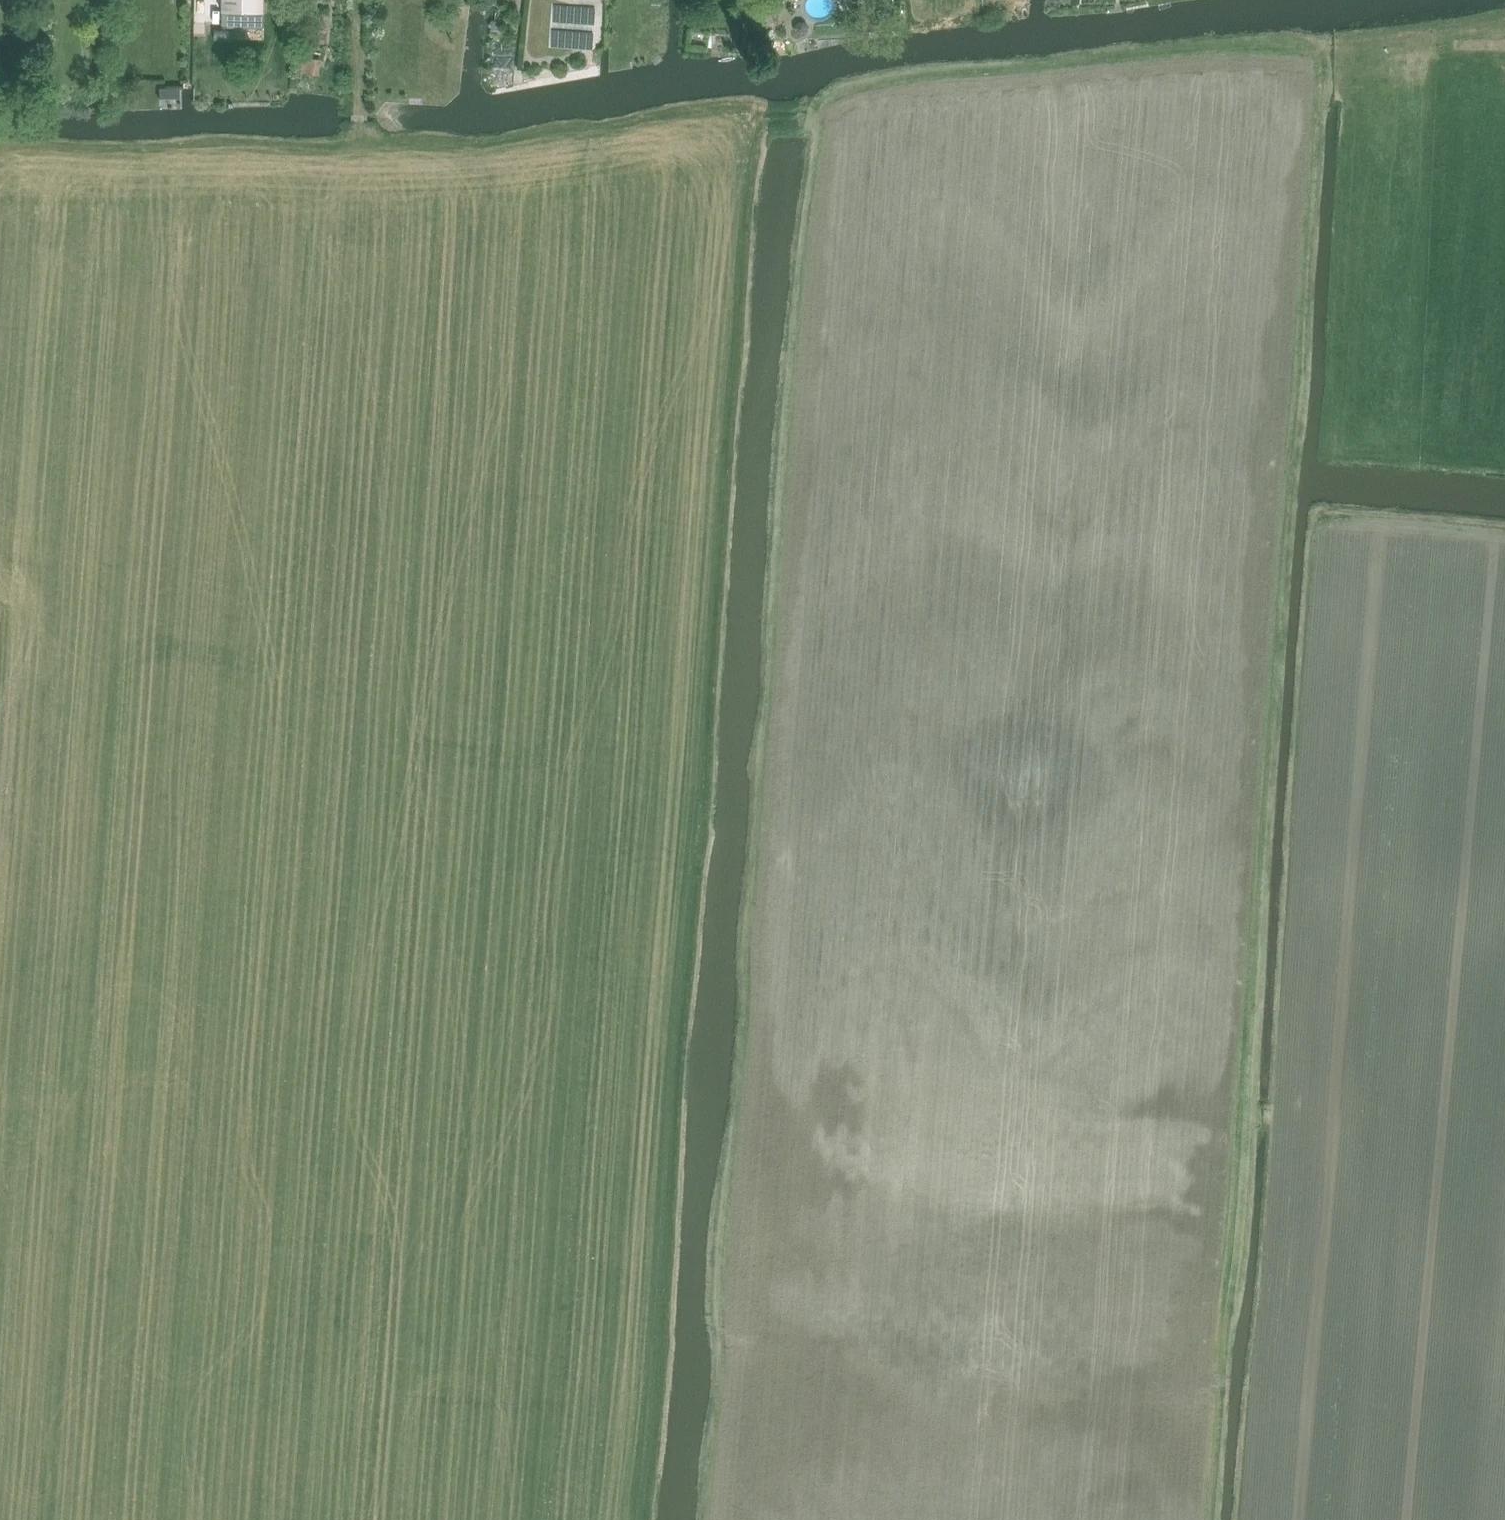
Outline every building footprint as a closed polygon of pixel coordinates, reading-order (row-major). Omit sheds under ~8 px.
[(223,12),(264,13),(265,0),(224,0),(223,12)] [(223,12),(223,27),(264,28),(264,13),(223,12)] [(600,14),(583,14),(582,38),(599,38),(600,14)] [(309,92),(314,56),(302,54),(297,91),(309,92)]
